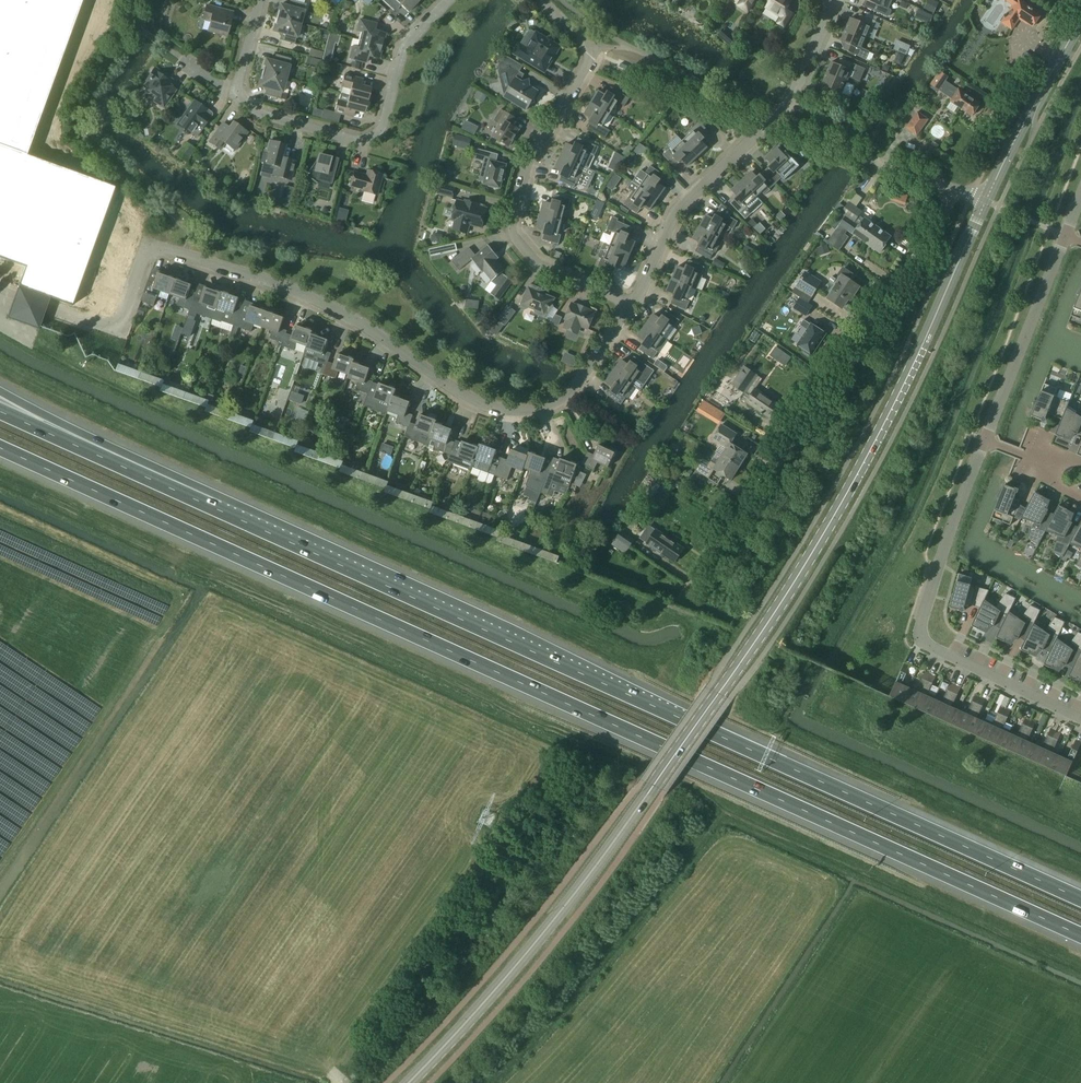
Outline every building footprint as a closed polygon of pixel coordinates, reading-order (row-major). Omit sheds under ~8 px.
[(25,154),(81,0),(0,0),(0,145),(25,154)] [(301,24),(304,10),(306,3),(294,0),(290,0),(289,6),(286,8),(285,5),(281,4),(277,17),(301,24)] [(417,0),(383,0),(394,10),(400,4),(409,12),(419,1),(417,0)] [(738,5),(748,11),(755,0),(741,0),(738,5)] [(766,7),(782,17),(778,23),(784,27),(793,13),(787,9),(792,0),(771,0),(766,7)] [(863,6),(888,16),(890,16),(892,11),(891,9),(890,9),(890,8),(889,8),(893,0),(866,0),(863,6)] [(1006,15),(1005,15),(1003,17),(1004,18),(1001,23),(1012,30),(1020,18),(1033,26),(1041,15),(1018,0),(1016,0),(1013,5),(1006,15)] [(934,13),(937,6),(928,1),(924,8),(934,13)] [(203,19),(211,21),(208,31),(227,36),(233,12),(207,5),(203,19)] [(915,17),(922,20),(926,12),(918,9),(915,17)] [(866,38),(867,36),(871,27),(873,28),(876,21),(860,14),(857,20),(851,17),(846,29),(866,38)] [(277,17),(273,31),(278,32),(280,30),(281,32),(279,40),(295,44),(297,37),(301,24),(277,17)] [(383,46),(385,36),(386,33),(375,30),(377,23),(360,19),(357,31),(363,32),(361,40),(359,39),(383,46)] [(733,34),(737,37),(741,30),(738,28),(736,29),(733,34)] [(866,38),(846,29),(841,41),(847,43),(844,50),(866,59),(870,51),(862,48),(866,38)] [(330,61),(337,35),(329,33),(322,59),(330,61)] [(520,44),(515,53),(542,69),(547,61),(550,63),(559,47),(553,43),(554,41),(553,38),(551,37),(549,38),(547,40),(539,34),(533,43),(531,42),(527,49),(520,44)] [(383,46),(359,39),(359,40),(361,41),(359,48),(353,47),(350,58),(366,62),(368,56),(379,59),(383,46)] [(896,41),(893,49),(906,55),(909,47),(896,41)] [(263,72),(286,79),(290,65),(289,65),(291,58),(276,54),(274,61),(272,62),(271,60),(266,59),(263,72)] [(523,66),(505,55),(498,66),(504,70),(506,78),(511,77),(512,84),(512,85),(508,85),(509,90),(505,97),(527,110),(531,103),(535,102),(534,98),(538,91),(529,85),(528,86),(523,83),(524,82),(523,77),(525,74),(520,71),(523,66)] [(827,73),(847,82),(849,76),(860,81),(865,69),(866,69),(841,58),(838,64),(832,61),(827,73)] [(150,78),(143,88),(145,89),(145,92),(146,94),(149,94),(152,93),(156,96),(153,101),(164,108),(176,89),(169,84),(168,79),(169,77),(158,70),(156,73),(152,71),(148,77),(150,78)] [(263,72),(262,72),(259,85),(263,87),(266,85),(267,87),(265,95),(280,99),(282,92),(283,92),(286,79),(263,72)] [(855,85),(847,82),(827,73),(822,85),(828,87),(825,94),(842,101),(844,94),(850,97),(855,85)] [(368,101),(371,88),(358,84),(360,78),(344,74),(341,86),(343,87),(341,93),(349,95),(368,101)] [(592,103),(611,114),(618,102),(625,106),(630,98),(611,87),(608,92),(607,92),(608,92),(606,95),(600,91),(599,91),(592,103)] [(949,99),(972,115),(980,104),(957,88),(949,99)] [(867,91),(865,97),(871,100),(874,93),(867,91)] [(368,101),(349,95),(341,93),(339,100),(338,100),(334,112),(339,113),(350,116),(351,110),(365,113),(368,101)] [(183,116),(191,121),(185,128),(197,137),(212,116),(212,115),(212,113),(211,112),(207,109),(205,108),(205,107),(204,107),(205,105),(205,104),(204,103),(202,101),(200,100),(199,101),(198,102),(195,100),(183,116)] [(592,103),(585,114),(585,115),(586,114),(592,118),(590,121),(589,122),(590,122),(587,127),(605,138),(610,130),(603,126),(611,114),(592,103)] [(334,112),(324,109),(321,118),(336,122),(339,113),(334,112)] [(493,135),(493,136),(494,136),(494,138),(500,142),(501,141),(509,146),(520,129),(511,124),(515,118),(501,109),(494,120),(501,124),(494,136),(493,135)] [(692,110),(691,111),(688,113),(695,120),(700,115),(700,114),(700,113),(692,110)] [(913,119),(923,126),(928,119),(918,111),(913,119)] [(466,120),(463,128),(476,134),(480,126),(466,120)] [(688,136),(683,141),(698,157),(708,147),(707,147),(702,141),(704,139),(705,139),(705,138),(711,133),(699,121),(686,134),(688,136)] [(229,127),(223,123),(209,142),(220,150),(225,143),(235,150),(248,132),(233,122),(229,127)] [(453,145),(459,147),(461,141),(470,144),(472,138),(456,134),(453,145)] [(561,156),(581,165),(589,168),(595,155),(590,153),(594,145),(579,138),(576,143),(575,143),(576,144),(574,147),(568,144),(567,143),(561,156)] [(269,152),(266,164),(273,166),(271,174),(284,178),(284,177),(291,179),(296,161),(283,157),(286,144),(270,140),(267,151),(269,152)] [(698,157),(683,141),(672,150),(670,148),(663,154),(675,167),(679,163),(680,163),(680,162),(682,160),(687,165),(688,166),(698,157)] [(932,157),(939,145),(933,141),(925,153),(932,157)] [(634,151),(638,154),(644,153),(647,148),(640,143),(634,151)] [(93,246),(114,186),(25,154),(0,145),(0,212),(93,246)] [(769,167),(765,171),(776,183),(782,177),(785,179),(800,166),(786,151),(783,154),(777,148),(766,158),(767,159),(767,158),(772,164),(770,166),(769,166),(769,167)] [(498,155),(485,151),(478,149),(476,159),(484,161),(482,170),(488,172),(485,183),(490,184),(489,186),(497,188),(497,186),(500,187),(506,165),(496,162),(498,155)] [(616,152),(612,159),(620,163),(625,157),(616,152)] [(306,175),(317,183),(318,183),(317,183),(319,180),(331,184),(333,176),(336,177),(340,163),(340,162),(340,163),(337,162),(338,159),(319,154),(317,159),(306,175)] [(561,156),(556,168),(563,171),(562,175),(561,174),(561,175),(559,181),(574,187),(576,183),(581,185),(586,174),(578,171),(581,165),(561,156)] [(658,199),(665,188),(665,187),(665,188),(659,183),(661,180),(661,181),(661,180),(664,175),(651,166),(645,173),(648,175),(640,187),(658,199)] [(354,172),(350,186),(363,189),(362,191),(377,195),(383,174),(368,170),(366,176),(363,176),(364,174),(354,172)] [(776,183),(765,171),(761,175),(760,174),(760,175),(757,178),(752,172),(752,171),(742,181),(757,196),(762,192),(765,195),(771,189),(770,189),(776,183)] [(607,186),(615,189),(621,176),(613,172),(607,186)] [(658,199),(640,187),(632,181),(628,188),(633,191),(624,204),(637,214),(641,209),(642,208),(641,208),(643,205),(649,210),(650,210),(658,199)] [(757,196),(742,181),(732,190),(733,191),(733,190),(738,196),(735,198),(735,199),(731,203),(746,219),(763,203),(757,196)] [(441,184),(438,193),(453,196),(452,199),(455,188),(441,184)] [(292,201),(296,188),(284,185),(281,198),(292,201)] [(894,189),(892,200),(906,204),(909,193),(894,189)] [(541,215),(562,220),(566,207),(569,208),(571,199),(555,194),(554,200),(553,200),(553,201),(552,204),(545,202),(545,201),(541,215)] [(457,200),(452,219),(456,220),(453,230),(467,233),(470,222),(474,223),(473,225),(482,227),(487,208),(479,206),(480,204),(466,200),(465,203),(457,200)] [(853,220),(859,212),(849,205),(843,213),(853,220)] [(345,225),(347,214),(342,212),(343,209),(338,207),(334,222),(345,225)] [(719,237),(726,225),(729,226),(733,218),(719,210),(716,215),(715,215),(715,216),(716,216),(714,219),(707,215),(700,227),(719,237)] [(26,266),(19,286),(72,304),(93,246),(0,212),(0,257),(26,266)] [(853,220),(843,213),(847,217),(828,243),(843,253),(852,240),(843,234),(847,229),(881,253),(886,245),(886,244),(887,244),(857,223),(856,224),(852,221),(853,220)] [(562,220),(541,215),(537,228),(538,228),(545,230),(544,233),(544,234),(543,240),(559,244),(561,235),(558,234),(562,220)] [(857,223),(887,244),(892,236),(865,218),(864,219),(861,216),(857,223)] [(607,229),(613,231),(617,221),(618,219),(613,217),(607,229)] [(753,229),(758,224),(752,219),(747,223),(753,229)] [(630,254),(636,242),(635,241),(628,239),(629,235),(630,235),(633,227),(617,221),(613,231),(616,233),(610,246),(605,243),(630,254)] [(719,237),(700,227),(693,239),(694,239),(701,243),(699,246),(699,245),(698,246),(699,246),(696,251),(710,259),(715,251),(712,250),(719,237)] [(126,232),(121,231),(117,246),(123,247),(126,232)] [(630,254),(605,243),(599,257),(602,258),(598,266),(613,273),(616,267),(617,263),(624,266),(624,267),(625,267),(630,254)] [(469,247),(452,261),(460,270),(472,259),(482,272),(483,271),(482,271),(484,270),(492,280),(492,281),(493,281),(498,284),(491,294),(499,300),(500,300),(499,299),(512,281),(513,282),(513,281),(502,273),(505,271),(505,270),(504,271),(495,260),(499,257),(488,244),(488,245),(488,246),(476,256),(469,247)] [(827,244),(817,248),(820,256),(830,252),(827,244)] [(743,250),(751,254),(753,249),(746,245),(743,250)] [(440,255),(438,247),(429,249),(430,257),(440,255)] [(722,269),(726,263),(715,258),(712,264),(722,269)] [(678,266),(673,278),(692,287),(698,274),(701,275),(705,267),(689,260),(687,266),(687,265),(686,266),(687,266),(685,269),(678,266),(679,266),(678,266)] [(837,284),(828,298),(843,308),(852,294),(853,295),(854,294),(855,294),(859,287),(848,279),(852,274),(844,268),(840,274),(842,276),(836,284),(837,284)] [(170,294),(176,278),(174,278),(175,276),(170,275),(169,276),(159,272),(155,283),(148,281),(144,293),(141,300),(154,305),(160,290),(170,294)] [(797,286),(812,296),(821,282),(806,272),(797,286)] [(189,314),(196,295),(195,295),(195,297),(188,295),(192,284),(182,281),(183,279),(178,277),(177,279),(176,278),(170,294),(181,297),(178,305),(190,310),(188,314),(189,314)] [(692,287),(673,278),(667,291),(668,291),(675,294),(673,297),(673,298),(671,303),(686,310),(690,301),(687,300),(692,287)] [(530,284),(520,307),(525,309),(529,308),(535,310),(537,314),(546,318),(553,307),(552,303),(554,300),(552,297),(537,290),(538,287),(530,284)] [(797,286),(793,292),(808,302),(812,296),(797,286)] [(7,318),(39,329),(47,307),(50,298),(18,287),(15,295),(7,318)] [(196,295),(189,314),(196,317),(197,313),(213,319),(223,292),(222,293),(221,293),(222,291),(217,289),(216,291),(206,287),(202,297),(196,295)] [(1071,315),(1080,319),(1080,290),(1071,315)] [(237,326),(242,311),(236,308),(240,298),(229,294),(230,293),(225,291),(224,292),(223,292),(213,319),(223,323),(224,322),(237,326)] [(793,307),(806,316),(813,306),(800,297),(793,307)] [(565,319),(572,322),(572,323),(581,327),(581,326),(588,329),(591,321),(594,322),(597,315),(595,314),(595,313),(572,303),(565,319)] [(497,318),(505,324),(505,325),(515,312),(507,305),(497,318)] [(262,327),(268,312),(267,311),(267,309),(262,308),(261,309),(251,306),(247,316),(241,314),(242,311),(237,326),(249,331),(249,330),(251,331),(254,324),(262,327)] [(282,346),(287,330),(281,328),(285,317),(274,314),(275,312),(270,310),(269,312),(268,312),(262,327),(273,330),(270,338),(282,343),(281,345),(282,346)] [(654,314),(646,325),(664,338),(672,326),(674,328),(680,320),(666,311),(663,316),(663,315),(662,316),(663,316),(661,319),(654,315),(654,314)] [(556,314),(549,323),(558,326),(562,317),(556,314)] [(798,345),(805,350),(804,352),(811,356),(826,333),(811,324),(804,319),(800,325),(807,330),(798,345)] [(179,341),(182,333),(184,328),(177,325),(172,338),(179,341)] [(306,349),(313,331),(312,330),(312,329),(307,327),(307,329),(296,325),(293,335),(286,333),(287,330),(282,346),(294,350),(297,342),(307,346),(306,349)] [(664,338),(646,325),(638,337),(639,337),(645,341),(643,344),(642,344),(643,345),(639,349),(653,359),(658,352),(660,353),(669,341),(664,338)] [(695,336),(702,333),(700,326),(692,329),(695,336)] [(313,331),(306,349),(317,353),(314,361),(326,365),(323,374),(331,353),(325,350),(328,340),(318,336),(319,335),(314,333),(313,334),(312,334),(313,331)] [(562,361),(575,366),(579,357),(566,352),(562,361)] [(331,353),(323,374),(336,379),(339,371),(349,374),(348,377),(348,378),(355,359),(353,359),(354,357),(349,355),(348,357),(338,353),(334,364),(328,362),(331,353)] [(622,360),(614,371),(632,383),(636,377),(641,381),(648,380),(648,379),(650,376),(651,376),(655,371),(634,357),(631,361),(630,362),(631,362),(629,365),(622,360),(623,360),(622,360)] [(364,406),(373,381),(366,379),(370,368),(360,365),(361,363),(356,361),(355,363),(354,363),(355,359),(348,378),(359,381),(356,389),(368,394),(364,405),(364,406)] [(657,359),(654,364),(659,368),(663,362),(657,359)] [(139,379),(142,372),(119,364),(117,371),(139,379)] [(754,379),(757,375),(744,366),(732,384),(744,392),(740,398),(771,418),(780,405),(756,389),(760,383),(754,379)] [(632,383),(614,371),(606,382),(607,383),(613,387),(611,390),(611,389),(611,390),(607,395),(621,405),(626,397),(624,395),(632,383)] [(142,372),(139,379),(163,387),(164,384),(165,380),(142,372)] [(388,412),(388,411),(396,389),(395,389),(396,387),(391,385),(390,387),(380,383),(376,393),(370,391),(373,381),(364,406),(387,414),(388,412)] [(1055,396),(1058,389),(1044,383),(1032,416),(1045,421),(1048,414),(1053,416),(1060,398),(1055,396)] [(164,384),(163,387),(161,391),(184,399),(187,392),(164,384)] [(405,437),(413,415),(407,412),(411,402),(400,398),(401,396),(396,395),(395,396),(394,396),(397,389),(396,389),(388,411),(388,412),(388,411),(399,414),(396,422),(408,427),(405,437)] [(292,391),(289,399),(302,404),(305,396),(292,391)] [(208,404),(210,400),(187,392),(184,399),(207,408),(208,404)] [(704,400),(697,411),(719,425),(726,413),(704,400)] [(1080,430),(1080,410),(1078,415),(1076,413),(1075,414),(1067,408),(1070,402),(1069,402),(1055,435),(1064,438),(1065,436),(1070,438),(1077,434),(1080,429),(1080,430)] [(230,420),(232,412),(208,404),(207,408),(206,411),(230,420)] [(252,428),(253,424),(255,421),(232,412),(230,420),(252,428)] [(430,438),(437,420),(436,420),(436,418),(431,416),(431,418),(421,414),(417,425),(411,422),(413,415),(405,437),(428,445),(427,446),(430,438)] [(448,462),(455,442),(449,440),(453,429),(442,426),(443,424),(438,422),(437,424),(436,423),(437,420),(430,438),(427,446),(430,447),(429,449),(433,450),(434,448),(450,454),(447,461),(448,462)] [(253,424),(252,428),(251,431),(274,440),(276,433),(253,424)] [(739,467),(748,454),(731,443),(737,434),(722,425),(713,438),(721,443),(716,452),(722,456),(722,457),(739,467)] [(276,433),(274,440),(297,448),(298,444),(299,441),(276,433)] [(474,462),(481,444),(480,444),(479,447),(478,447),(479,445),(474,443),(473,445),(463,441),(459,451),(453,449),(455,442),(448,462),(460,466),(463,458),(474,462)] [(495,475),(502,457),(501,457),(499,463),(493,460),(497,450),(487,446),(488,445),(482,443),(482,444),(481,444),(474,462),(475,459),(485,463),(482,471),(495,475)] [(318,460),(320,456),(321,453),(298,444),(297,448),(296,452),(318,460)] [(582,464),(594,470),(598,462),(608,467),(615,453),(614,452),(615,450),(610,448),(609,449),(599,445),(594,455),(588,452),(582,464)] [(523,471),(530,452),(529,452),(528,455),(527,455),(528,453),(523,452),(522,453),(512,449),(508,460),(502,457),(495,475),(507,480),(512,467),(523,471)] [(530,452),(523,471),(524,468),(532,470),(526,485),(528,488),(540,492),(544,484),(551,466),(550,466),(544,464),(546,458),(536,455),(537,453),(532,451),(531,453),(530,452)] [(342,468),(343,465),(344,461),(321,453),(320,456),(318,460),(342,468)] [(739,467),(722,457),(717,464),(711,461),(708,466),(701,462),(696,470),(709,478),(715,469),(732,480),(739,467)] [(550,466),(551,466),(544,484),(540,492),(548,495),(553,481),(569,488),(578,465),(576,464),(577,462),(572,460),(571,462),(561,458),(559,464),(552,461),(550,466)] [(343,465),(342,468),(340,472),(363,480),(366,473),(343,465)] [(581,471),(575,484),(581,487),(587,474),(581,471)] [(366,473),(363,480),(386,489),(387,485),(389,481),(366,473)] [(650,494),(663,494),(662,483),(649,484),(650,494)] [(387,485),(386,489),(385,492),(408,501),(410,493),(387,485)] [(1015,497),(1018,490),(1005,485),(992,517),(1011,525),(1021,500),(1015,497)] [(1035,492),(1020,520),(1021,520),(1022,518),(1031,521),(1031,522),(1041,525),(1049,510),(1046,508),(1048,502),(1042,498),(1043,496),(1035,492)] [(410,493),(408,501),(431,509),(432,505),(434,502),(410,493)] [(432,505),(431,509),(430,513),(453,521),(455,514),(432,505)] [(1045,531),(1046,531),(1055,534),(1055,535),(1065,538),(1073,523),(1070,521),(1072,514),(1066,511),(1067,509),(1059,505),(1045,531)] [(466,517),(478,522),(481,513),(469,509),(466,517)] [(478,522),(488,526),(492,515),(482,511),(481,513),(478,522)] [(476,529),(478,522),(466,517),(455,514),(453,521),(476,529)] [(501,530),(488,526),(478,522),(476,529),(499,538),(500,534),(501,530)] [(1070,544),(1079,547),(1080,548),(1080,522),(1070,544)] [(1034,527),(1033,527),(1029,539),(1039,545),(1046,531),(1045,531),(1033,527),(1034,527)] [(616,538),(630,547),(636,539),(622,530),(616,538)] [(656,530),(647,543),(676,562),(684,549),(656,530)] [(517,549),(520,541),(500,534),(499,538),(497,542),(517,549)] [(1058,540),(1057,540),(1053,552),(1063,557),(1070,544),(1069,544),(1058,540)] [(520,541),(517,549),(537,556),(539,549),(520,541)] [(539,549),(537,556),(557,563),(560,556),(539,549)] [(972,604),(981,606),(981,607),(985,600),(990,590),(989,590),(988,591),(976,588),(977,587),(971,585),(973,577),(959,573),(950,608),(964,611),(966,603),(972,605),(972,604)] [(981,606),(972,626),(980,630),(981,628),(987,630),(992,623),(995,625),(1001,612),(1007,615),(1008,615),(1009,612),(1016,598),(1006,593),(996,607),(993,605),(993,606),(985,600),(981,607),(981,606)] [(1034,623),(1033,623),(1034,624),(1041,610),(1031,605),(1023,616),(1024,616),(1034,623)] [(1008,615),(1007,615),(996,638),(1004,642),(1005,640),(1011,642),(1017,635),(1020,637),(1026,623),(1018,617),(1017,618),(1009,612),(1008,615)] [(1048,628),(1058,635),(1057,638),(1057,639),(1065,622),(1055,617),(1048,627),(1048,628)] [(1021,650),(1029,654),(1030,651),(1036,654),(1041,647),(1044,648),(1051,635),(1042,629),(1042,630),(1034,624),(1033,623),(1021,650)] [(1071,643),(1080,650),(1080,633),(1078,632),(1071,642),(1071,643)] [(1044,664),(1052,668),(1053,666),(1059,669),(1064,662),(1067,663),(1074,650),(1066,644),(1065,645),(1057,639),(1057,638),(1044,664)] [(1009,644),(1004,653),(1014,658),(1017,651),(1014,649),(1015,647),(1009,644)] [(1077,680),(1078,678),(1080,680),(1080,651),(1069,676),(1077,680)] [(903,702),(910,685),(903,682),(911,665),(905,662),(890,696),(903,702)] [(910,685),(903,702),(915,708),(930,674),(925,672),(918,688),(910,685)] [(930,674),(915,708),(928,714),(935,696),(928,693),(936,676),(930,674)] [(935,696),(928,714),(940,719),(956,685),(950,683),(943,700),(935,696)] [(956,685),(940,719),(953,725),(961,708),(953,704),(961,688),(956,685)] [(961,708),(953,725),(965,731),(981,697),(975,694),(968,711),(961,708)] [(981,697),(965,731),(978,736),(986,719),(978,716),(986,699),(981,697)] [(986,719),(978,736),(990,742),(1006,708),(1001,706),(993,722),(986,719)] [(1006,708),(990,742),(1003,748),(1011,731),(1003,727),(1011,710),(1006,708)] [(1011,731),(1003,748),(1016,753),(1031,719),(1026,717),(1018,734),(1011,731)] [(1031,719),(1016,753),(1028,759),(1036,742),(1028,739),(1036,722),(1031,719)] [(1036,742),(1028,759),(1041,765),(1056,731),(1051,728),(1043,745),(1036,742)] [(1056,731),(1041,765),(1053,770),(1061,753),(1054,750),(1061,733),(1056,731)] [(1053,770),(1066,776),(1080,744),(1080,742),(1076,740),(1068,757),(1061,753),(1053,770)]
